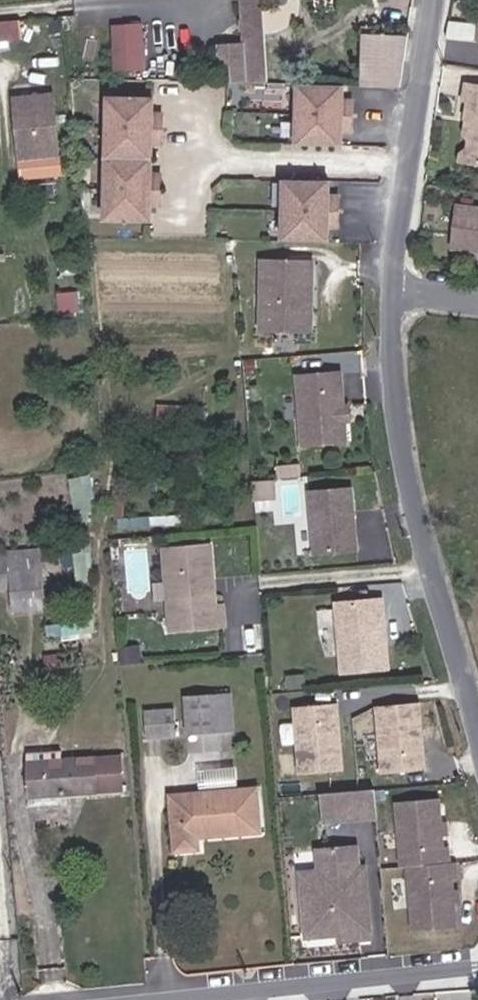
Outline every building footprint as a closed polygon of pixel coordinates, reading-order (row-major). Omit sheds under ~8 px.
[(244,45),(231,45),(232,83),(269,84),(265,0),(240,0),(244,45)] [(21,21),(0,23),(0,42),(23,40),(21,21)] [(128,55),(144,54),(143,24),(127,25),(128,55)] [(449,24),(447,40),(477,41),(477,26),(449,24)] [(117,71),(115,26),(102,26),(104,72),(117,71)] [(362,86),(400,87),(408,37),(363,35),(362,86)] [(341,100),(342,85),(296,84),(295,145),(340,147),(341,130),(351,130),(351,100),(341,100)] [(477,165),(477,87),(467,85),(464,101),(468,102),(466,119),(476,121),(475,126),(471,128),(466,163),(477,165)] [(13,98),(18,143),(32,142),(34,156),(58,154),(52,95),(13,98)] [(105,215),(151,215),(151,201),(161,201),(161,171),(151,171),(151,143),(161,143),(161,113),(151,113),(152,99),(106,98),(105,215)] [(32,142),(18,143),(20,157),(34,156),(32,142)] [(282,236),(328,237),(329,223),(339,223),(339,193),(329,193),(330,182),(284,180),(282,236)] [(458,205),(453,247),(471,250),(473,242),(477,242),(477,207),(458,205)] [(311,328),(314,257),(270,255),(268,326),(311,328)] [(346,439),(340,369),(296,372),(302,442),(346,439)] [(272,494),(273,478),(256,478),(255,494),(272,494)] [(353,486),(310,489),(315,557),(358,554),(353,486)] [(210,544),(165,548),(173,629),(225,624),(223,604),(216,605),(210,544)] [(40,550),(41,562),(51,561),(49,548),(40,550)] [(11,589),(12,611),(45,608),(41,562),(40,550),(0,553),(0,590),(11,589)] [(390,666),(384,596),(337,600),(343,670),(390,666)] [(141,644),(122,645),(123,663),(142,661),(141,644)] [(284,690),(305,689),(303,674),(283,676),(284,690)] [(232,693),(218,694),(220,732),(234,731),(232,693)] [(220,732),(218,694),(184,697),(187,734),(220,732)] [(427,767),(421,699),(377,703),(383,770),(427,767)] [(344,769),(338,701),(294,705),(300,772),(344,769)] [(176,735),(174,708),(144,711),(147,737),(176,735)] [(26,752),(27,761),(62,760),(62,750),(26,752)] [(62,760),(27,761),(29,796),(122,789),(119,757),(62,760)] [(198,782),(235,782),(235,769),(198,769),(198,782)] [(261,832),(256,787),(170,794),(174,851),(198,850),(198,837),(261,832)] [(374,787),(322,791),(325,820),(377,815),(374,787)] [(440,796),(396,800),(402,865),(408,865),(414,933),(457,929),(453,878),(459,877),(457,861),(451,861),(449,845),(444,845),(440,796)] [(341,926),(369,924),(363,866),(357,867),(355,846),(323,849),(324,870),(319,870),(321,888),(303,889),(307,934),(342,931),(341,926)] [(321,888),(319,870),(301,872),(303,889),(321,888)] [(370,935),(369,924),(341,926),(342,931),(342,937),(370,935)]
